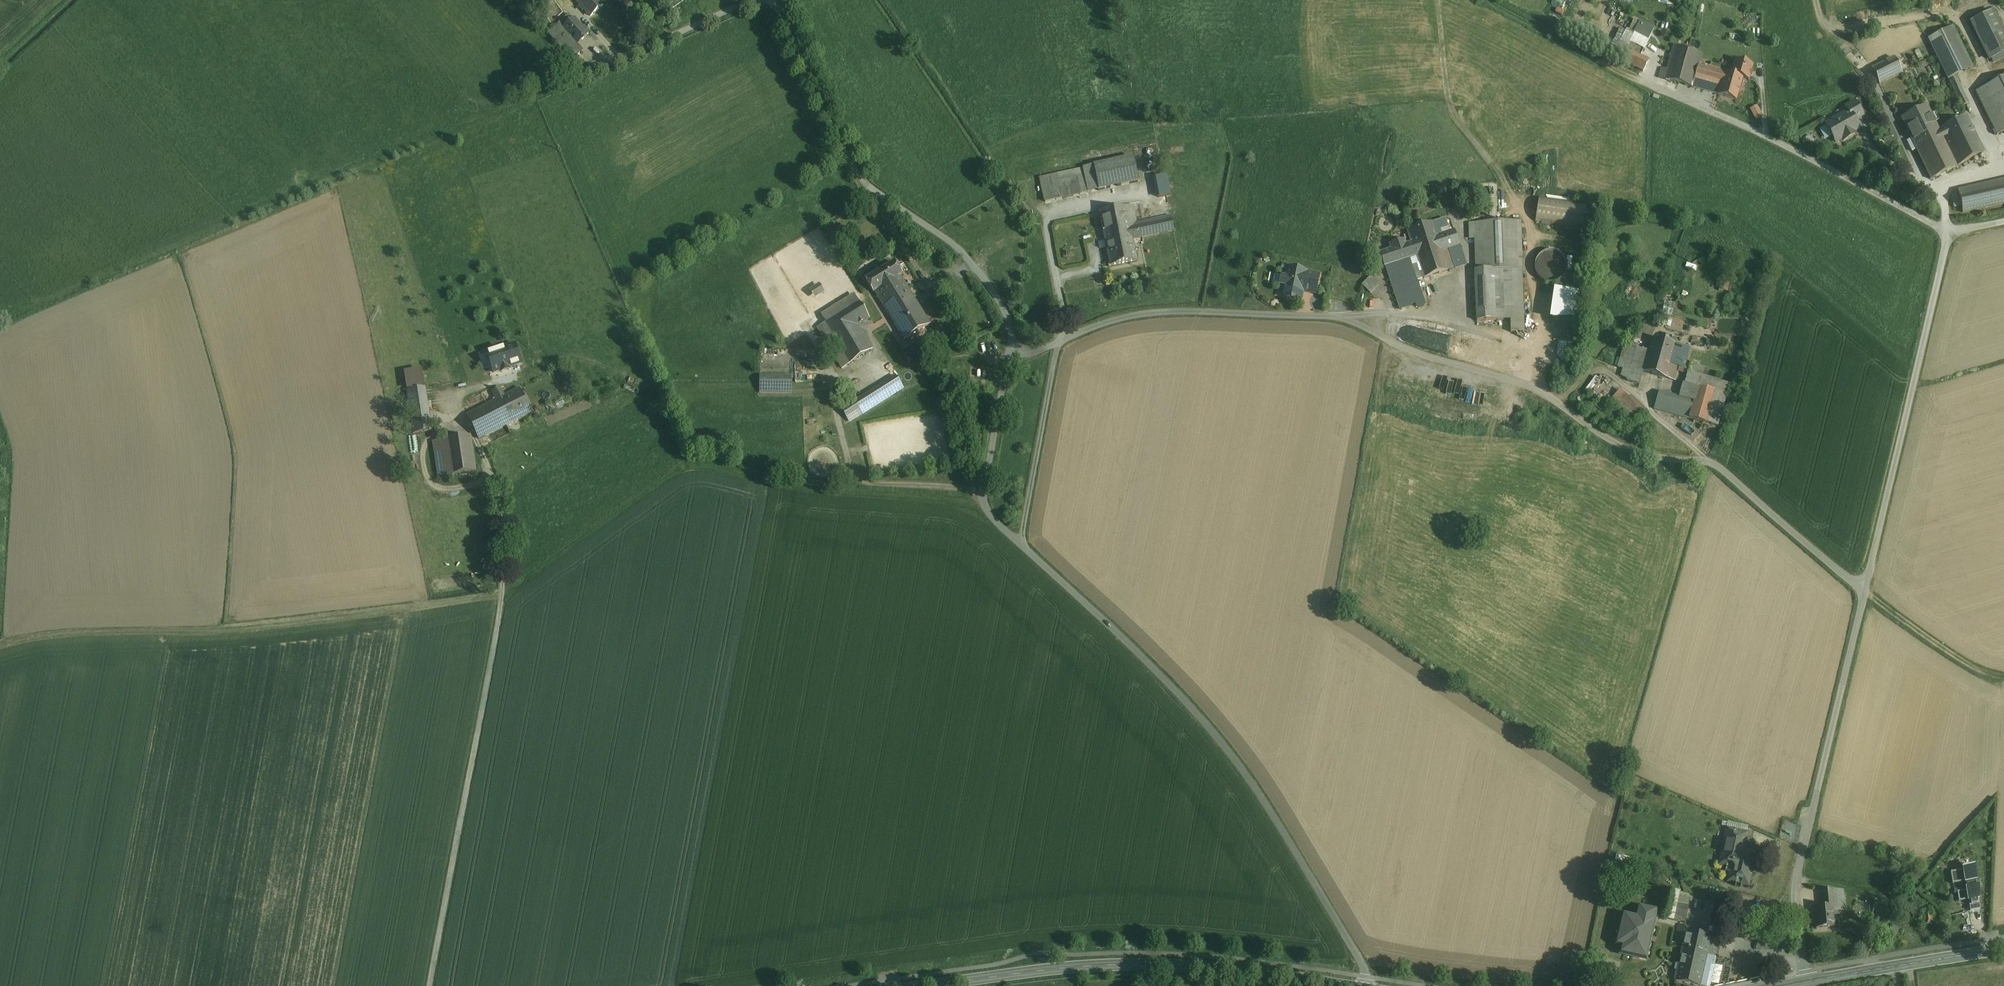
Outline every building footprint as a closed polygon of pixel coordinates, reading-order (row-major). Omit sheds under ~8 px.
[(599,0),(576,0),(591,16),(603,5),(599,0)] [(1563,15),(1567,7),(1557,3),(1554,11),(1563,15)] [(1989,59),(2003,52),(2003,34),(1993,12),(1971,23),(1989,59)] [(1764,17),(1750,16),(1749,28),(1764,28),(1764,17)] [(564,29),(563,29),(577,44),(589,33),(575,18),(564,29)] [(577,44),(563,29),(564,29),(560,24),(549,34),(572,60),(581,52),(577,44)] [(1656,29),(1638,24),(1633,41),(1644,44),(1651,46),(1656,29)] [(1972,67),(1953,28),(1929,40),(1948,79),(1972,67)] [(1644,44),(1633,41),(1629,39),(1625,48),(1631,51),(1639,56),(1644,44)] [(1674,46),(1667,69),(1664,79),(1679,83),(1688,50),(1674,46)] [(1702,54),(1688,50),(1679,83),(1692,87),(1699,64),(1700,59),(1702,54)] [(1639,56),(1631,51),(1625,62),(1643,71),(1648,61),(1639,56)] [(1745,59),(1741,58),(1740,59),(1739,61),(1735,60),(1731,74),(1743,77),(1742,77),(1748,79),(1752,65),(1745,63),(1746,61),(1745,59)] [(1894,58),(1873,69),(1880,84),(1902,73),(1894,58)] [(1711,62),(1700,59),(1699,64),(1710,68),(1711,62)] [(1710,68),(1699,64),(1692,87),(1719,95),(1725,72),(1710,68)] [(1667,69),(1661,68),(1658,78),(1664,79),(1667,69)] [(1731,74),(1725,72),(1719,95),(1736,100),(1742,77),(1743,77),(1731,74)] [(1979,91),(1976,92),(1997,135),(2003,132),(2003,78),(1979,91)] [(1863,115),(1855,101),(1846,107),(1848,112),(1849,111),(1854,120),(1863,115)] [(1759,104),(1751,107),(1757,119),(1764,116),(1759,104)] [(1927,104),(1901,117),(1906,128),(1932,116),(1927,104)] [(1848,112),(1826,125),(1834,138),(1841,134),(1844,140),(1855,134),(1853,131),(1859,128),(1854,120),(1849,111),(1848,112)] [(1932,116),(1906,128),(1931,179),(1957,166),(1939,130),(1932,116)] [(1966,117),(1939,130),(1957,166),(1984,153),(1966,117)] [(1133,158),(1040,178),(1045,202),(1139,182),(1133,158)] [(1171,194),(1167,175),(1155,178),(1159,197),(1171,194)] [(1962,212),(2003,203),(2003,184),(1959,193),(1959,194),(1961,206),(1962,212)] [(1959,194),(1952,195),(1954,207),(1961,206),(1959,194)] [(1539,196),(1536,221),(1589,229),(1593,204),(1539,196)] [(1137,227),(1133,206),(1125,208),(1130,229),(1137,227)] [(1125,208),(1100,214),(1112,266),(1137,260),(1132,239),(1130,229),(1125,208)] [(1444,219),(1432,223),(1435,231),(1447,227),(1444,219)] [(1171,220),(1137,227),(1140,238),(1173,230),(1171,220)] [(1520,222),(1470,224),(1470,232),(1475,231),(1477,270),(1522,268),(1520,222)] [(1432,223),(1408,231),(1412,243),(1416,256),(1424,279),(1448,271),(1442,254),(1438,241),(1437,239),(1435,231),(1432,223)] [(1137,227),(1130,229),(1132,239),(1140,238),(1137,227)] [(1455,233),(1437,239),(1438,241),(1442,254),(1460,248),(1455,233)] [(1401,241),(1390,245),(1392,249),(1405,245),(1403,240),(1401,241)] [(1392,249),(1381,253),(1385,266),(1386,266),(1392,264),(1409,258),(1416,256),(1412,243),(1405,245),(1392,249)] [(1567,267),(1565,261),(1564,258),(1562,255),(1560,254),(1558,252),(1557,251),(1555,251),(1552,250),(1546,251),(1541,254),(1537,259),(1535,265),(1535,271),(1539,277),(1544,281),(1550,283),(1556,282),(1561,278),(1565,273),(1567,267)] [(1409,258),(1392,264),(1406,307),(1423,301),(1409,258)] [(875,292),(904,340),(930,324),(901,276),(902,275),(895,263),(866,281),(873,293),(875,292)] [(1406,307),(1392,264),(1386,266),(1400,309),(1406,307)] [(1304,285),(1317,287),(1319,275),(1287,268),(1285,277),(1282,277),(1280,285),(1283,286),(1281,295),(1302,299),(1303,291),(1304,291),(1303,290),(1304,285)] [(1477,270),(1475,270),(1477,321),(1510,320),(1511,332),(1524,331),(1522,268),(1477,270)] [(1372,274),(1363,284),(1372,292),(1381,282),(1372,274)] [(810,288),(814,297),(825,293),(821,283),(810,288)] [(1574,319),(1578,290),(1554,287),(1550,316),(1574,319)] [(842,369),(873,350),(857,326),(869,318),(854,294),(821,315),(826,323),(817,328),(842,369)] [(1636,342),(1622,339),(1616,365),(1621,366),(1619,378),(1637,383),(1640,370),(1643,354),(1653,356),(1654,352),(1635,347),(1636,342)] [(1653,356),(1676,362),(1680,345),(1657,340),(1654,352),(1653,356)] [(485,353),(492,374),(523,363),(515,342),(485,353)] [(1693,348),(1680,345),(1676,362),(1683,363),(1682,367),(1688,368),(1693,348)] [(1653,356),(1643,354),(1640,370),(1649,372),(1672,377),(1676,362),(1653,356)] [(1683,363),(1676,362),(1672,377),(1680,379),(1682,367),(1683,363)] [(1455,379),(1456,368),(1435,367),(1435,378),(1455,379)] [(1649,372),(1640,370),(1637,383),(1646,385),(1649,372)] [(1729,382),(1688,372),(1685,383),(1694,385),(1692,393),(1701,394),(1697,415),(1688,414),(1687,420),(1720,428),(1729,382)] [(879,387),(854,402),(862,414),(904,388),(896,376),(879,387)] [(760,393),(791,393),(791,377),(760,377),(760,393)] [(515,390),(505,395),(500,387),(492,391),(495,397),(493,399),(494,401),(498,399),(510,423),(532,413),(520,388),(515,390)] [(1691,397),(1666,392),(1662,408),(1688,414),(1697,415),(1701,394),(1692,393),(1691,397)] [(1635,403),(1625,393),(1614,406),(1629,420),(1634,415),(1629,410),(1635,403)] [(494,401),(467,415),(479,439),(486,435),(492,432),(510,423),(498,399),(494,401)] [(427,400),(409,403),(414,434),(432,431),(427,400)] [(1647,413),(1635,403),(1629,410),(1634,415),(1629,420),(1635,427),(1647,413)] [(471,436),(446,439),(450,466),(437,468),(438,477),(476,472),(471,436)] [(450,466),(446,439),(433,441),(437,468),(450,466)] [(1753,853),(1743,851),(1744,845),(1734,843),(1736,832),(1728,830),(1721,861),(1733,864),(1729,881),(1748,885),(1753,862),(1751,862),(1753,853)] [(1736,832),(1734,843),(1744,845),(1747,834),(1736,832)] [(1963,870),(1950,872),(1952,884),(1965,882),(1967,891),(1968,900),(1968,901),(1969,901),(1979,900),(1977,888),(1976,888),(1975,881),(1976,881),(1974,867),(1963,869),(1963,870)] [(1842,888),(1828,891),(1833,916),(1847,914),(1842,888)] [(1673,889),(1666,919),(1674,920),(1679,896),(1680,891),(1673,889)] [(1835,928),(1828,891),(1820,892),(1822,908),(1813,909),(1817,931),(1835,928)] [(1967,891),(1957,892),(1959,902),(1968,900),(1967,891)] [(1679,896),(1674,920),(1685,923),(1690,898),(1679,896)] [(1875,899),(1873,912),(1888,916),(1896,904),(1875,899)] [(1979,900),(1969,901),(1970,911),(1980,909),(1979,900)] [(1931,914),(1923,915),(1925,925),(1933,924),(1931,914)] [(1646,920),(1623,915),(1619,936),(1627,938),(1624,954),(1646,959),(1655,919),(1647,917),(1646,920)] [(1683,931),(1685,926),(1679,924),(1675,939),(1684,941),(1678,964),(1676,964),(1675,970),(1677,971),(1675,981),(1697,985),(1700,985),(1707,955),(1711,937),(1683,931)] [(1711,937),(1707,955),(1715,957),(1719,939),(1711,937)] [(1707,955),(1700,985),(1709,985),(1715,957),(1707,955)] [(1718,956),(1716,964),(1729,966),(1731,959),(1718,956)]
